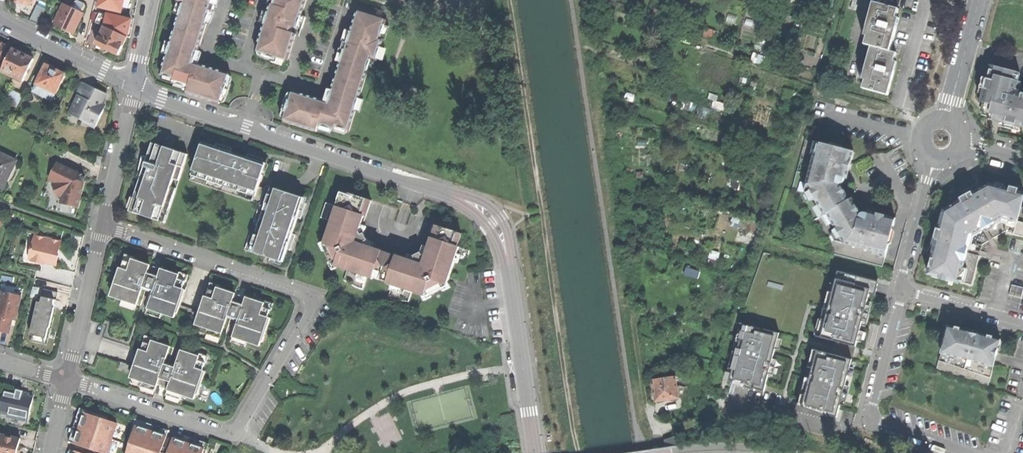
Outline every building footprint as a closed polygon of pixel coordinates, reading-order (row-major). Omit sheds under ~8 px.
[(121,12),(124,0),(100,0),(99,7),(109,9),(121,12)] [(219,104),(222,95),(224,95),(225,91),(228,83),(226,83),(229,74),(203,65),(202,66),(194,63),(210,11),(213,12),(214,9),(215,4),(212,3),(213,0),(178,0),(177,1),(183,3),(160,75),(174,79),(173,83),(189,88),(187,94),(219,104)] [(288,61),(296,34),(291,33),(293,28),(297,29),(300,22),(307,0),(274,0),(273,5),(270,4),(256,51),(266,54),(266,56),(277,59),(277,58),(288,61)] [(75,2),(72,8),(82,13),(85,6),(85,4),(78,1),(75,2)] [(54,24),(64,4),(61,3),(51,23),(54,24)] [(871,47),(890,52),(894,37),(897,27),(894,27),(898,10),(873,3),(867,27),(870,28),(865,45),(871,47)] [(60,27),(65,30),(66,28),(74,32),(83,13),(82,13),(72,8),(64,4),(54,24),(60,27)] [(46,9),(37,5),(30,21),(38,25),(46,9)] [(287,113),(284,122),(317,132),(319,125),(334,130),(335,126),(349,131),(372,59),(377,60),(383,39),(381,38),(387,21),(357,12),(347,43),(344,42),(343,46),(342,49),(344,50),(328,102),(308,96),(293,91),(290,101),(289,100),(285,112),(287,113)] [(91,20),(105,26),(127,37),(129,29),(131,20),(120,17),(107,14),(106,21),(92,14),(91,20)] [(107,49),(118,55),(127,37),(105,26),(96,44),(107,49)] [(863,89),(888,95),(892,81),(895,71),(892,70),(896,53),(890,52),(871,47),(865,71),(867,71),(863,89)] [(19,52),(12,49),(3,68),(1,71),(23,81),(34,59),(32,58),(32,56),(32,55),(30,53),(29,53),(28,53),(27,53),(25,53),(24,54),(24,55),(19,52)] [(52,101),(56,93),(65,74),(56,70),(46,65),(37,84),(34,89),(43,94),(42,96),(52,101)] [(988,119),(1011,125),(1022,129),(1022,92),(1016,90),(1021,73),(993,66),(989,79),(987,79),(984,89),(986,90),(985,94),(983,94),(981,102),(986,103),(984,109),(990,111),(988,119)] [(76,95),(77,96),(74,104),(77,105),(73,112),(92,121),(91,124),(96,126),(104,109),(100,107),(106,94),(94,88),(82,82),(76,95)] [(17,108),(23,95),(11,89),(5,102),(17,108)] [(77,105),(74,104),(69,113),(91,124),(92,121),(73,112),(77,105)] [(257,192),(258,187),(266,164),(262,162),(263,159),(254,156),(248,154),(246,157),(231,152),(232,148),(222,145),(216,143),(215,146),(202,142),(193,171),(257,192)] [(873,254),(885,257),(890,237),(895,218),(876,213),(875,216),(868,214),(866,213),(863,213),(861,214),(852,199),(849,200),(840,185),(842,183),(843,182),(844,180),(845,178),(846,171),(849,172),(854,152),(835,147),(815,142),(812,154),(815,154),(805,193),(812,195),(813,194),(824,214),(827,213),(839,233),(837,234),(836,241),(874,251),(873,254)] [(152,159),(157,144),(152,143),(147,157),(152,159)] [(141,177),(134,197),(139,198),(134,213),(160,221),(165,207),(170,209),(176,189),(171,187),(174,179),(179,181),(188,155),(157,144),(152,159),(147,157),(142,156),(140,166),(137,176),(141,177)] [(2,190),(7,181),(9,182),(20,161),(0,151),(0,190),(2,190)] [(57,163),(49,179),(58,183),(63,194),(61,203),(78,207),(81,193),(84,181),(81,175),(57,163)] [(257,192),(193,171),(190,180),(260,203),(245,249),(254,253),(276,189),(266,186),(265,189),(258,187),(257,192)] [(936,240),(927,273),(959,282),(967,252),(964,251),(969,233),(984,225),(986,228),(995,223),(994,221),(1003,216),(1008,217),(1007,219),(1017,222),(1022,195),(989,184),(978,190),(980,192),(974,196),(972,191),(965,195),(960,198),(961,200),(944,210),(936,240)] [(304,198),(276,189),(254,253),(283,262),(287,250),(290,251),(293,243),(296,235),(292,234),(297,218),(301,219),(303,211),(306,203),(303,202),(304,198)] [(462,234),(437,226),(432,238),(431,238),(426,253),(422,255),(424,257),(417,261),(416,258),(412,260),(396,255),(396,256),(382,252),(382,251),(367,245),(365,241),(362,243),(359,236),(361,235),(359,231),(364,216),(366,217),(371,201),(349,193),(348,195),(341,192),(336,206),(331,221),(324,241),(326,246),(325,250),(331,262),(335,263),(337,267),(348,271),(358,274),(359,272),(364,274),(365,277),(367,277),(373,279),(373,277),(387,282),(387,284),(393,286),(394,286),(397,285),(402,286),(401,289),(412,292),(422,295),(426,293),(430,295),(442,289),(443,285),(448,282),(455,262),(453,261),(454,256),(457,254),(460,248),(460,247),(458,247),(462,234)] [(129,211),(134,213),(139,198),(134,197),(129,211)] [(331,221),(336,206),(326,203),(321,217),(331,221)] [(165,223),(170,209),(165,207),(160,221),(165,223)] [(59,256),(58,255),(55,255),(56,251),(58,252),(61,241),(35,235),(32,251),(34,251),(32,261),(43,263),(44,262),(56,265),(59,256)] [(469,251),(460,248),(457,254),(454,256),(453,261),(455,262),(465,265),(469,251)] [(132,260),(133,260),(134,257),(125,254),(123,261),(124,261),(131,263),(132,260)] [(124,261),(121,269),(119,268),(111,291),(112,292),(111,296),(123,300),(137,305),(142,289),(154,293),(148,309),(163,313),(174,317),(176,313),(178,314),(178,313),(180,305),(185,290),(183,289),(185,282),(185,281),(178,279),(179,275),(162,269),(161,271),(155,269),(150,267),(150,265),(133,260),(132,260),(131,263),(124,261)] [(363,289),(367,277),(365,277),(364,274),(359,272),(358,274),(348,271),(344,280),(356,287),(363,289)] [(185,281),(185,282),(186,282),(189,275),(180,272),(179,275),(178,279),(185,281)] [(827,309),(820,336),(859,347),(876,288),(836,277),(827,309)] [(218,288),(219,285),(210,282),(208,289),(209,290),(209,289),(216,292),(218,288)] [(0,331),(9,333),(13,314),(17,315),(23,289),(4,285),(0,302),(0,331)] [(409,301),(412,292),(401,289),(402,286),(397,285),(394,286),(393,286),(389,298),(395,300),(409,301)] [(207,297),(204,296),(199,311),(196,319),(196,320),(198,320),(196,324),(208,328),(222,333),(227,318),(239,321),(234,337),(248,342),(260,346),(261,341),(263,342),(271,319),(268,318),(270,310),(263,307),(264,303),(247,298),(246,299),(240,298),(235,296),(235,294),(218,288),(216,292),(209,289),(209,290),(207,297)] [(35,324),(32,340),(45,343),(49,328),(50,328),(52,318),(54,308),(53,307),(54,300),(56,300),(58,292),(44,289),(41,303),(38,302),(33,324),(35,324)] [(135,310),(137,305),(123,300),(121,305),(135,310)] [(270,310),(271,311),(274,303),(265,300),(264,303),(263,307),(270,310)] [(178,313),(196,319),(199,311),(180,305),(178,313)] [(163,313),(148,309),(147,314),(161,318),(163,313)] [(743,324),(726,383),(766,394),(778,351),(782,335),(743,324)] [(961,359),(962,357),(973,360),(973,362),(989,366),(991,357),(996,358),(1001,340),(980,334),(980,335),(978,341),(967,338),(968,332),(969,331),(948,325),(943,345),(948,346),(945,355),(961,359)] [(220,338),(222,333),(208,328),(206,334),(220,338)] [(978,341),(980,335),(974,334),(968,332),(967,338),(978,341)] [(143,342),(144,343),(144,342),(151,345),(153,341),(154,338),(145,335),(143,342)] [(248,342),(234,337),(232,342),(246,347),(248,342)] [(170,347),(153,341),(151,345),(144,342),(144,343),(141,350),(139,349),(133,366),(131,373),(132,373),(131,378),(143,382),(157,386),(158,384),(163,386),(169,388),(169,390),(183,395),(195,399),(196,394),(198,395),(206,372),(203,371),(205,363),(198,360),(199,357),(199,356),(182,351),(176,366),(165,362),(170,347)] [(815,350),(799,409),(838,420),(854,361),(815,350)] [(205,363),(206,364),(209,357),(200,354),(199,356),(199,357),(198,360),(205,363)] [(119,369),(131,373),(133,366),(121,362),(119,369)] [(653,380),(656,401),(677,398),(674,377),(653,380)] [(157,386),(143,382),(141,387),(155,391),(157,386)] [(0,412),(9,414),(10,413),(19,415),(18,419),(27,421),(27,418),(29,419),(34,398),(22,395),(23,391),(12,388),(3,386),(0,397),(0,401),(2,402),(0,412)] [(183,395),(169,390),(167,395),(181,400),(183,395)] [(69,442),(75,444),(87,410),(80,408),(77,416),(72,431),(69,442)] [(75,444),(87,448),(103,452),(107,452),(117,424),(101,418),(102,416),(96,414),(87,410),(75,444)] [(135,419),(133,426),(167,437),(169,430),(160,427),(146,423),(135,419)] [(161,452),(164,444),(167,437),(133,426),(130,435),(128,441),(131,442),(127,452),(161,452)] [(176,433),(173,439),(207,450),(209,444),(198,440),(184,435),(176,433)] [(18,451),(20,439),(0,434),(0,452),(17,452),(18,451)] [(207,450),(173,439),(171,447),(169,452),(206,452),(207,450)]
